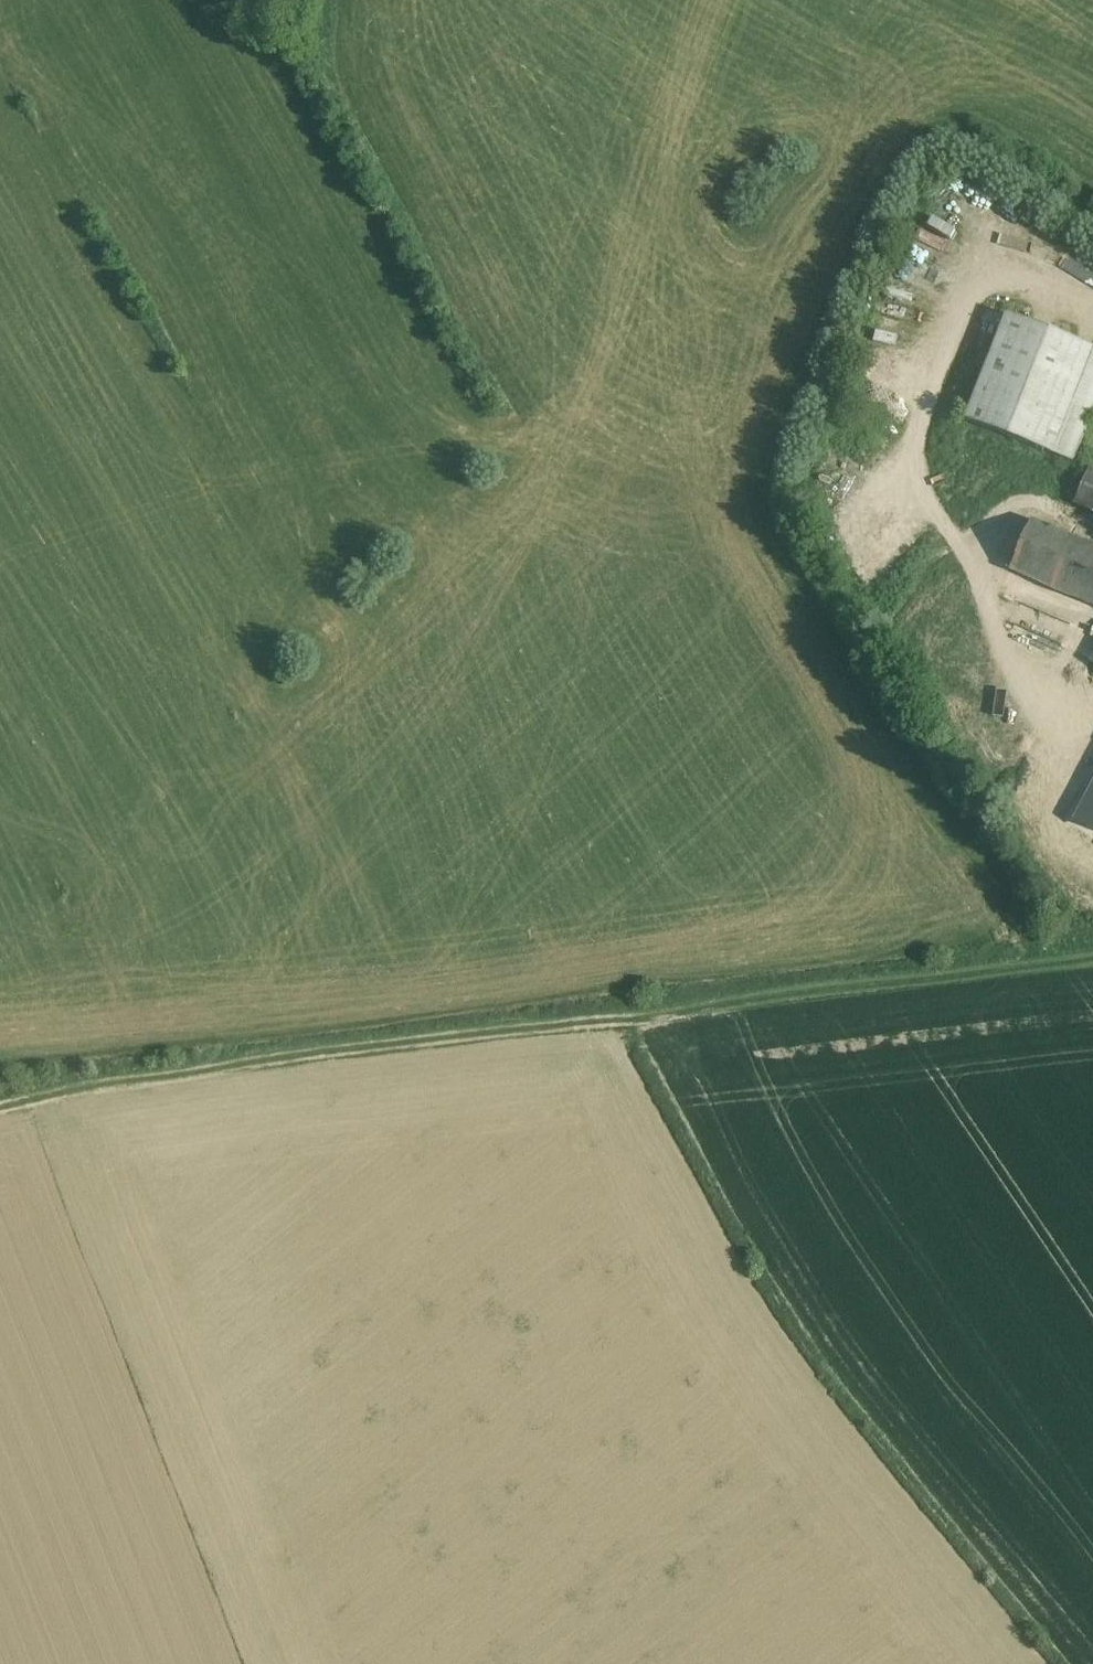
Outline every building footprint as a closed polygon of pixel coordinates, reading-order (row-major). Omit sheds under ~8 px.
[(925,223),(923,232),(943,236),(945,227),(925,223)] [(1006,318),(965,422),(1052,457),(1052,456),(1074,464),(1092,416),(1092,352),(1006,318)] [(1090,471),(1075,506),(1092,514),(1092,473),(1090,471)] [(1032,521),(1011,571),(1092,606),(1092,547),(1032,521)]
